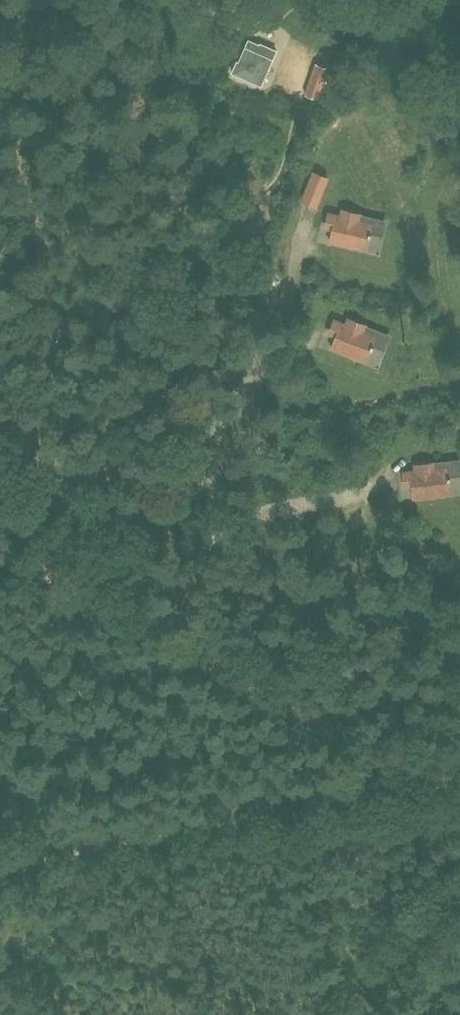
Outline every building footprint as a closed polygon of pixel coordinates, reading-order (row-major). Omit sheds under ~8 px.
[(232,71),(261,84),(272,59),(246,47),(239,62),(237,61),(232,71)] [(328,68),(315,64),(304,94),(318,99),(328,68)] [(327,177),(313,172),(302,201),(316,206),(327,177)] [(373,223),(359,220),(361,214),(343,209),(342,215),(330,213),(327,223),(334,225),(330,240),(366,249),(373,223)] [(363,330),(366,324),(348,318),(346,323),(335,319),(331,329),(338,332),(332,347),(366,360),(376,335),(363,330)] [(447,466),(434,468),(433,462),(415,464),(416,470),(404,471),(405,482),(412,481),(414,497),(450,493),(447,466)]
